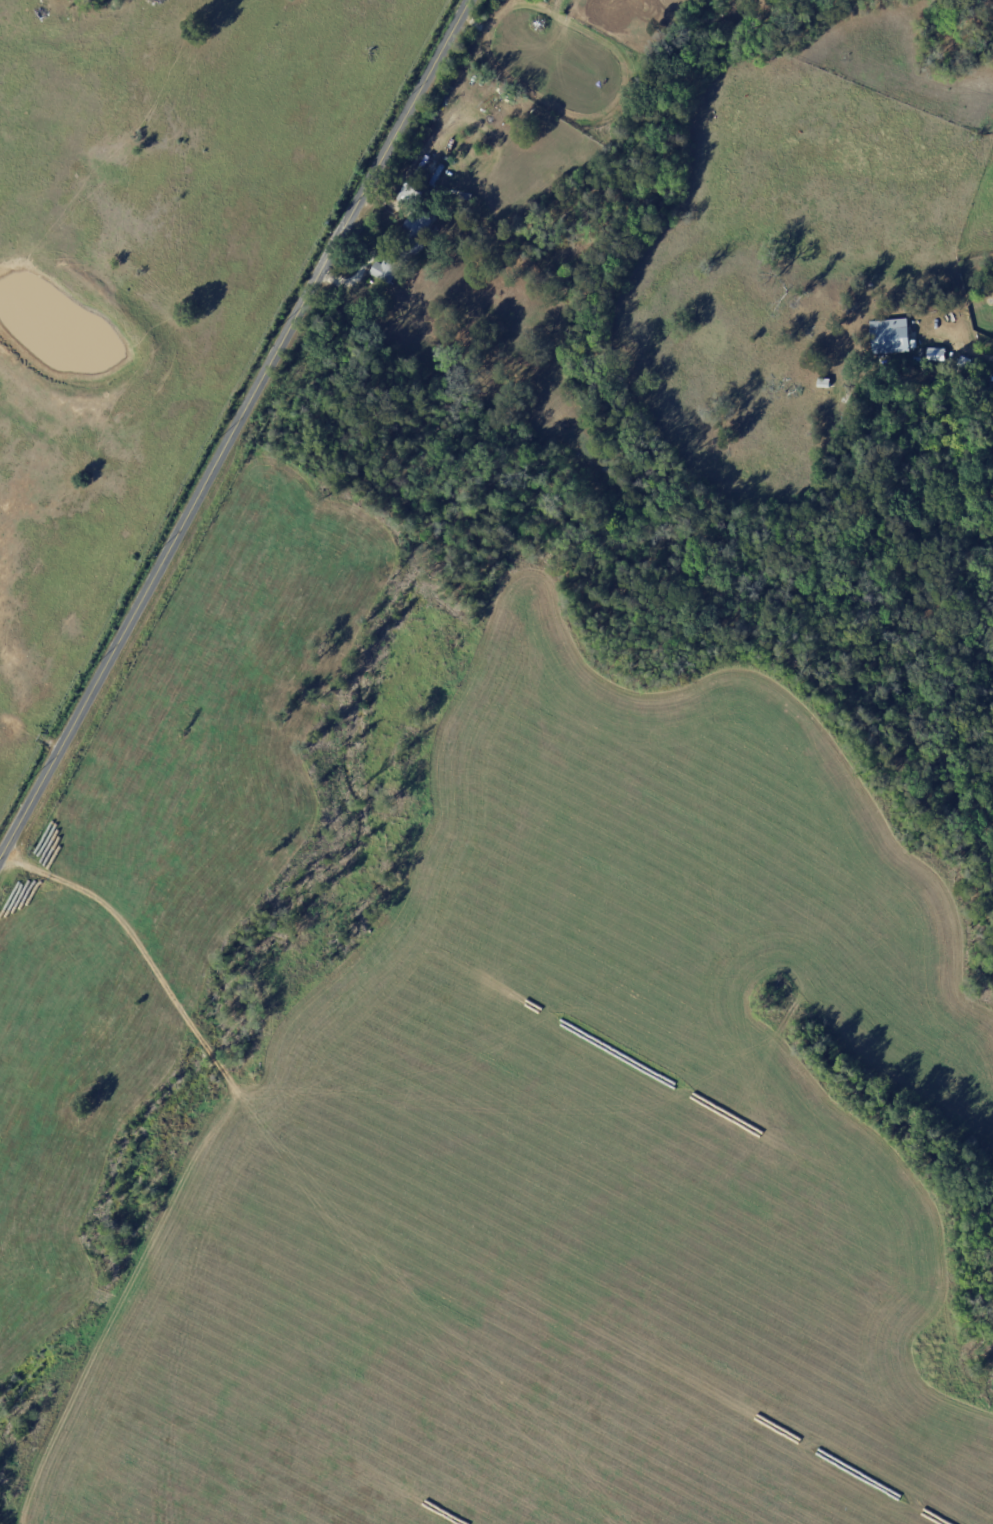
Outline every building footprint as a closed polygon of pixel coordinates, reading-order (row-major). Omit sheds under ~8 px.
[(412,210),(395,202),(403,185),(406,186),(411,177),(425,183),(412,210)] [(419,215),(430,221),(419,242),(426,246),(416,264),(407,259),(400,271),(398,270),(389,286),(368,274),(374,262),(381,266),(408,215),(417,219),(419,215)] [(432,228),(438,231),(435,236),(430,233),(432,228)] [(907,325),(909,351),(871,354),(868,322),(907,319),(907,325)] [(944,358),(944,361),(926,360),(926,348),(944,348),(944,358)] [(818,379),(830,380),(829,388),(817,387),(818,379)]
